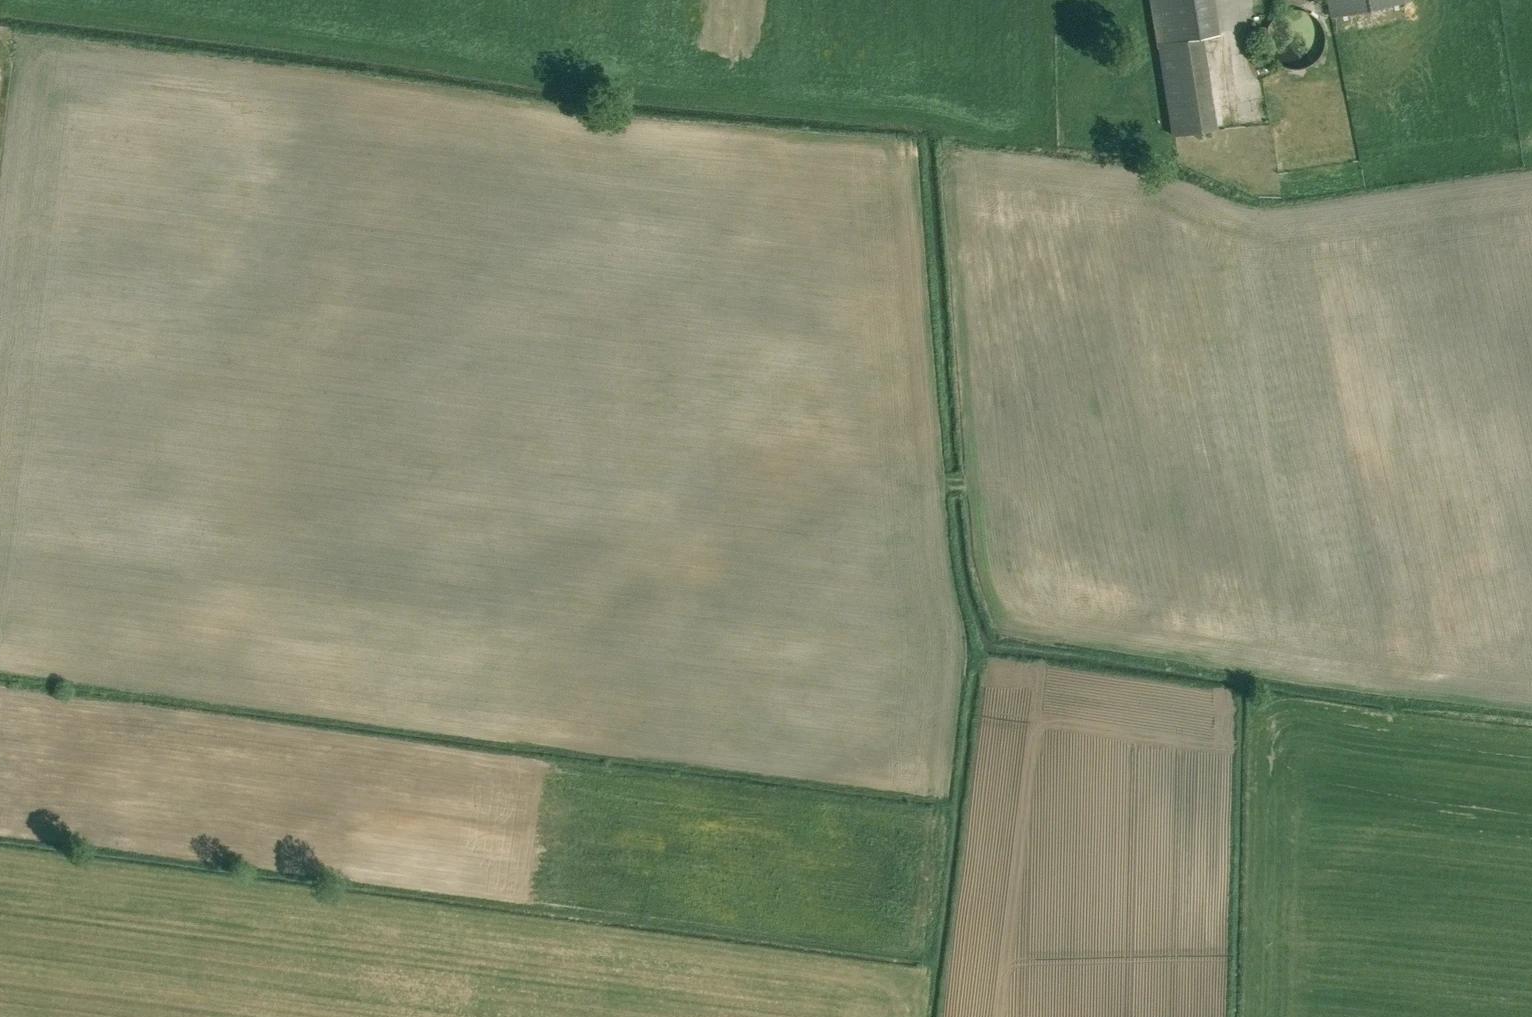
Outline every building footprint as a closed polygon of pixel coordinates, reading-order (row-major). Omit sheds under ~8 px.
[(1158,45),(1201,38),(1220,35),(1214,0),(1151,0),(1158,45)] [(1331,18),(1412,1),(1411,0),(1327,0),(1331,18)] [(1304,12),(1303,11),(1302,11),(1301,11),(1300,11),(1299,11),(1298,11),(1297,11),(1296,10),(1295,10),(1294,11),(1293,11),(1292,11),(1291,11),(1290,11),(1289,11),(1288,11),(1287,12),(1286,12),(1285,12),(1284,13),(1283,13),(1282,14),(1281,14),(1280,15),(1279,15),(1278,16),(1277,17),(1276,17),(1275,18),(1275,19),(1274,19),(1273,20),(1273,21),(1272,22),(1271,22),(1271,23),(1270,24),(1270,25),(1269,26),(1268,27),(1268,28),(1267,29),(1267,30),(1267,31),(1266,32),(1266,33),(1266,34),(1266,35),(1266,36),(1265,37),(1265,38),(1265,39),(1265,40),(1265,41),(1265,42),(1265,43),(1265,44),(1265,45),(1266,46),(1266,47),(1266,48),(1266,49),(1267,50),(1267,51),(1267,52),(1268,53),(1268,54),(1269,55),(1269,56),(1270,57),(1270,58),(1271,58),(1272,59),(1272,60),(1273,61),(1274,61),(1274,62),(1275,63),(1276,64),(1277,65),(1278,65),(1279,66),(1280,66),(1280,67),(1281,67),(1282,68),(1283,68),(1284,69),(1285,69),(1286,69),(1287,70),(1288,70),(1289,70),(1290,70),(1291,70),(1292,71),(1293,71),(1294,71),(1295,71),(1296,71),(1297,71),(1298,71),(1299,70),(1300,70),(1301,70),(1302,70),(1303,70),(1304,69),(1305,69),(1306,69),(1307,68),(1308,68),(1309,68),(1310,67),(1311,67),(1311,66),(1312,66),(1313,65),(1314,64),(1315,64),(1315,63),(1316,63),(1317,62),(1317,61),(1318,60),(1319,60),(1319,59),(1320,58),(1320,57),(1321,56),(1322,55),(1322,54),(1323,53),(1323,52),(1324,51),(1324,50),(1324,49),(1324,48),(1325,47),(1325,46),(1325,45),(1325,44),(1325,43),(1325,42),(1325,41),(1325,40),(1325,39),(1325,38),(1325,37),(1325,36),(1325,35),(1325,34),(1325,33),(1324,32),(1324,31),(1323,30),(1323,29),(1323,28),(1322,27),(1322,26),(1321,25),(1321,24),(1320,24),(1320,23),(1319,22),(1318,21),(1318,20),(1317,20),(1316,19),(1316,18),(1315,18),(1314,17),(1313,17),(1313,16),(1312,15),(1311,15),(1310,14),(1309,14),(1308,13),(1307,13),(1306,12),(1305,12),(1304,12)] [(1201,38),(1158,45),(1173,137),(1216,130),(1201,38)]
